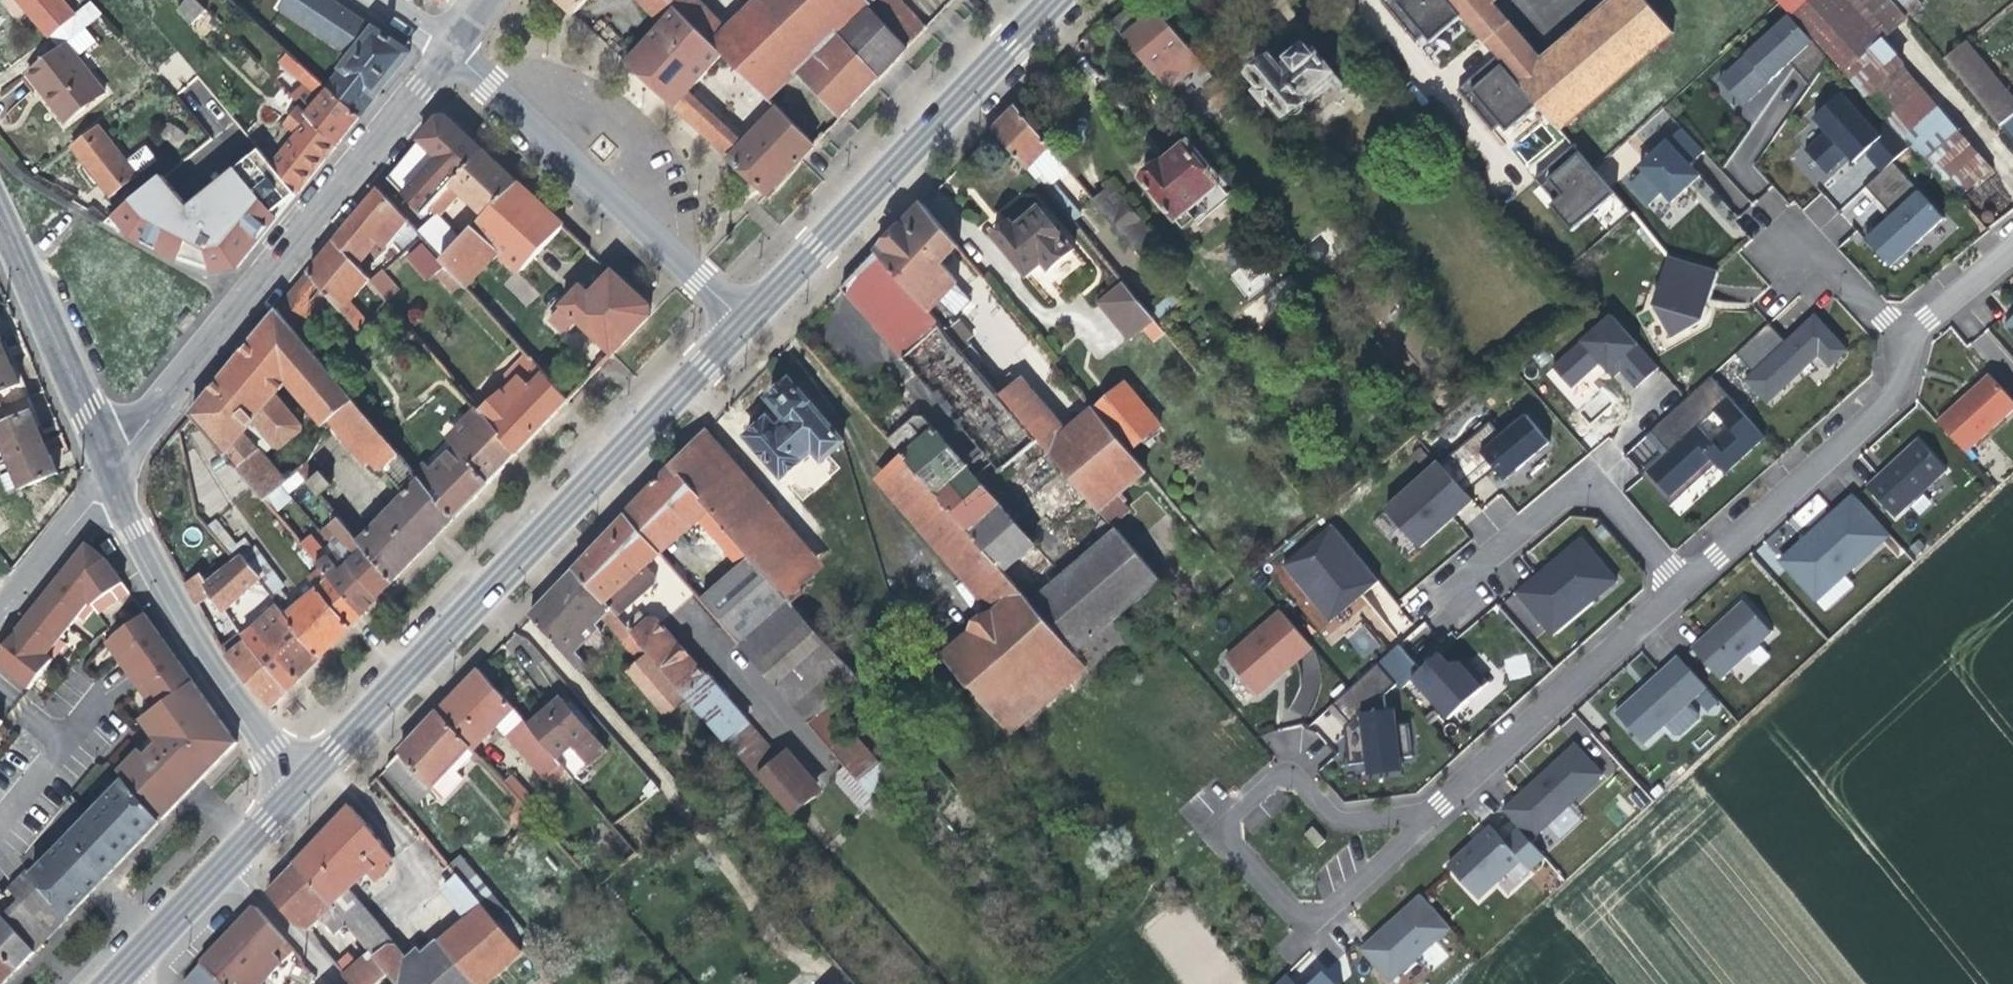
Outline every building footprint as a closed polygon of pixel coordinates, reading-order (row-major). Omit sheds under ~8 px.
[(18,0),(9,0),(3,4),(16,22),(28,13),(18,0)] [(74,16),(63,0),(18,0),(28,13),(42,32),(49,41),(77,19),(74,16)] [(178,10),(193,27),(207,12),(196,0),(187,0),(178,10)] [(376,31),(334,3),(330,0),(285,0),(280,7),(346,52),(356,60),(376,31)] [(576,18),(591,0),(557,0),(576,18)] [(667,0),(637,0),(662,25),(677,10),(667,0)] [(677,10),(712,45),(729,28),(701,0),(667,0),(677,10)] [(712,45),(722,55),(770,104),(799,75),(842,119),(861,100),(818,55),(840,34),(882,78),(910,48),(867,0),(756,0),(729,28),(712,45)] [(910,48),(927,29),(899,0),(867,0),(910,48)] [(1131,8),(1143,22),(1158,10),(1149,0),(1141,0),(1131,8)] [(1382,1),(1417,43),(1425,36),(1431,42),(1461,16),(1448,0),(1383,0),(1382,1)] [(1544,57),(1496,2),(1499,0),(1448,0),(1461,16),(1486,45),(1497,57),(1517,80),(1544,57)] [(1517,80),(1539,106),(1553,123),(1561,132),(1675,34),(1647,0),(1611,0),(1544,57),(1517,80)] [(1778,1),(1791,16),(1830,58),(1864,96),(1887,120),(1911,146),(1960,199),(1994,169),(1884,42),(1910,20),(1893,0),(1777,0),(1778,1)] [(1910,13),(1920,2),(1918,0),(1896,0),(1910,13)] [(77,19),(49,41),(58,52),(67,45),(87,30),(104,17),(93,2),(74,16),(77,19)] [(1156,77),(1190,48),(1158,10),(1143,22),(1131,8),(1125,13),(1112,24),(1156,77)] [(652,87),(674,107),(689,90),(722,55),(712,45),(677,10),(662,25),(625,62),(652,87)] [(1810,85),(1830,58),(1791,16),(1726,73),(1749,100),(1781,72),(1774,64),(1789,51),(1795,57),(1790,62),(1791,63),(1810,85)] [(341,60),(336,72),(373,101),(410,54),(376,31),(356,60),(346,52),(341,60)] [(861,100),(882,78),(840,34),(818,55),(861,100)] [(1997,125),(2012,112),(2012,96),(1966,38),(1942,58),(1997,125)] [(105,94),(67,45),(58,52),(28,74),(49,101),(66,124),(105,94)] [(1270,61),(1251,76),(1282,112),(1305,108),(1311,103),(1307,97),(1314,92),(1312,89),(1335,71),(1320,54),(1315,57),(1310,50),(1306,50),(1293,60),(1295,63),(1290,67),(1285,71),(1278,62),(1270,61)] [(1785,68),(1791,63),(1790,62),(1795,57),(1789,51),(1774,64),(1781,72),(1785,68)] [(1508,134),(1539,106),(1517,80),(1497,57),(1459,90),(1494,132),(1502,126),(1508,134)] [(318,102),(329,91),(324,86),(300,65),(291,75),(318,102)] [(1344,83),(1335,71),(1312,89),(1314,92),(1318,97),(1335,84),(1338,88),(1344,83)] [(373,101),(336,72),(324,86),(329,91),(359,118),(373,101)] [(1743,105),(1749,100),(1726,73),(1719,79),(1743,105)] [(694,125),(710,109),(689,90),(674,107),(694,125)] [(329,91),(318,102),(307,115),(311,120),(337,146),(347,133),(359,118),(329,91)] [(1848,155),(1859,146),(1876,130),(1842,94),(1815,119),(1826,131),(1807,149),(1829,173),(1848,155)] [(304,129),(311,120),(307,115),(300,107),(292,116),(304,129)] [(694,125),(770,195),(788,176),(801,163),(762,125),(745,142),(710,109),(694,125)] [(1049,146),(1016,109),(1004,120),(993,130),(1026,167),(1049,146)] [(776,110),(762,125),(801,163),(813,149),(776,110)] [(2000,125),(2012,140),(2012,115),(2000,125)] [(445,118),(440,118),(388,180),(422,217),(485,152),(449,119),(445,118)] [(311,120),(304,129),(274,164),(299,193),(319,169),(337,146),(311,120)] [(1893,163),(1911,146),(1887,120),(1876,130),(1859,146),(1865,153),(1883,172),(1893,163)] [(141,178),(130,164),(102,126),(71,149),(93,177),(111,201),(141,178)] [(1683,127),(1640,166),(1644,171),(1664,192),(1672,201),(1687,188),(1684,185),(1698,173),(1690,164),(1705,151),(1683,127)] [(1221,186),(1185,143),(1163,162),(1143,179),(1178,222),(1221,186)] [(1855,162),(1865,153),(1859,146),(1848,155),(1852,159),(1855,162)] [(1576,232),(1618,196),(1574,147),(1537,180),(1558,204),(1554,207),(1576,232)] [(150,149),(130,164),(141,178),(161,163),(150,149)] [(1828,174),(1829,173),(1807,149),(1806,150),(1828,174)] [(164,178),(108,223),(142,242),(158,250),(185,263),(214,271),(233,268),(241,265),(246,259),(265,235),(278,219),(299,193),(274,164),(262,150),(190,211),(164,178)] [(485,152),(450,189),(482,220),(518,183),(502,168),(485,152)] [(1945,218),(1893,163),(1883,172),(1866,188),(1897,221),(1878,239),(1893,255),(1912,237),(1918,243),(1945,218)] [(1650,204),(1664,192),(1644,171),(1630,183),(1650,204)] [(1047,172),(1036,181),(1067,217),(1077,208),(1047,172)] [(1700,176),(1698,173),(1684,185),(1687,188),(1700,176)] [(382,187),(377,194),(410,230),(417,223),(422,217),(388,180),(382,187)] [(541,205),(518,183),(482,220),(475,227),(497,248),(505,256),(521,271),(564,227),(541,205)] [(1094,201),(1136,252),(1156,235),(1113,184),(1094,201)] [(1892,267),(1918,243),(1912,237),(1893,255),(1878,239),(1897,221),(1866,188),(1863,191),(1889,219),(1867,240),(1892,267)] [(379,269),(411,231),(410,230),(377,194),(360,214),(336,243),(370,283),(390,308),(402,295),(379,269)] [(960,249),(922,206),(905,224),(943,265),(960,249)] [(1013,219),(991,237),(1026,279),(1042,266),(1050,275),(1076,253),(1038,207),(1027,215),(1017,224),(1013,219)] [(892,237),(878,252),(930,312),(960,283),(943,265),(905,224),(892,237)] [(461,285),(497,248),(475,227),(440,261),(461,285)] [(336,243),(325,255),(360,294),(370,283),(336,243)] [(505,256),(497,248),(461,285),(467,291),(505,256)] [(909,364),(947,331),(930,312),(878,252),(843,288),(909,364)] [(331,298),(344,313),(351,305),(360,294),(325,255),(318,264),(310,273),(331,298)] [(1718,271),(1669,256),(1655,306),(1672,338),(1704,319),(1718,271)] [(623,281),(613,272),(591,294),(585,287),(550,323),(566,339),(580,325),(588,333),(631,289),(623,281)] [(331,298),(310,273),(279,310),(300,334),(331,298)] [(1155,345),(1167,336),(1122,283),(1098,304),(1130,342),(1144,331),(1155,345)] [(588,333),(612,357),(649,320),(651,307),(643,300),(631,289),(588,333)] [(440,365),(475,406),(527,356),(467,291),(434,324),(464,361),(458,366),(450,356),(440,365)] [(351,305),(344,313),(362,335),(370,327),(351,305)] [(325,430),(330,426),(359,405),(300,334),(279,310),(236,362),(190,417),(239,474),(264,453),(247,433),(256,424),(279,450),(285,449),(303,435),(304,425),(280,395),(288,384),(325,430)] [(1660,368),(1613,315),(1553,367),(1572,388),(1601,362),(1609,371),(1617,364),(1621,370),(1637,388),(1660,368)] [(1822,321),(1816,315),(1809,321),(1815,327),(1822,321)] [(1786,342),(1769,323),(1736,353),(1754,373),(1746,380),(1767,403),(1820,354),(1831,366),(1848,350),(1822,321),(1815,327),(1809,321),(1786,342)] [(959,322),(947,331),(976,364),(982,359),(967,342),(972,337),(959,322)] [(976,364),(947,331),(909,364),(1000,471),(1039,438),(1015,409),(1003,395),(976,364)] [(612,357),(588,333),(570,351),(595,375),(612,357)] [(6,354),(0,357),(0,410),(2,409),(25,399),(16,378),(6,354)] [(527,356),(475,406),(485,417),(517,455),(548,424),(569,402),(527,356)] [(1618,373),(1621,370),(1617,364),(1609,371),(1614,377),(1618,373)] [(1939,421),(1967,452),(2012,411),(2012,399),(1990,374),(1964,398),(1939,421)] [(1712,460),(1716,464),(1725,474),(1766,437),(1711,376),(1651,432),(1669,451),(1664,456),(1647,471),(1671,497),(1712,460)] [(777,432),(803,461),(806,465),(809,466),(811,466),(816,465),(843,440),(788,377),(777,387),(766,396),(788,422),(779,430),(777,432)] [(1015,409),(1029,397),(1063,436),(1069,431),(1023,377),(1003,395),(1015,409)] [(1126,383),(1095,409),(1131,452),(1162,426),(1126,383)] [(1084,396),(1076,387),(1064,397),(1072,407),(1084,396)] [(1084,396),(1072,407),(1083,420),(1095,409),(1084,396)] [(1049,449),(1063,436),(1029,397),(1015,409),(1039,438),(1049,449)] [(25,399),(2,409),(7,422),(0,425),(0,441),(7,458),(44,442),(35,423),(25,399)] [(359,405),(330,426),(367,468),(387,472),(403,458),(359,405)] [(1069,431),(1063,436),(1049,449),(1102,511),(1122,493),(1148,472),(1131,452),(1095,409),(1083,420),(1069,431)] [(914,418),(909,422),(923,437),(933,428),(924,417),(920,413),(914,418)] [(1490,422),(1441,464),(1467,493),(1469,491),(1463,484),(1480,469),(1487,476),(1495,469),(1505,480),(1550,443),(1527,414),(1502,435),(1490,422)] [(480,437),(506,467),(517,455),(485,417),(476,424),(485,433),(480,437)] [(452,439),(452,442),(460,452),(488,485),(499,474),(506,467),(480,437),(485,433),(476,424),(471,418),(458,429),(455,432),(453,436),(452,439)] [(783,479),(803,461),(777,432),(779,430),(768,418),(746,437),(783,479)] [(903,455),(923,437),(909,422),(889,440),(903,455)] [(923,437),(903,455),(963,523),(1007,573),(1037,546),(933,428),(923,437)] [(708,429),(696,442),(817,576),(830,565),(708,429)] [(1651,432),(1646,436),(1656,447),(1664,456),(1669,451),(1651,432)] [(1947,471),(1918,440),(1897,459),(1867,486),(1896,517),(1947,471)] [(50,457),(44,442),(7,458),(20,488),(57,472),(50,457)] [(789,601),(817,576),(696,442),(672,468),(713,514),(750,557),(789,601)] [(1443,462),(1452,454),(1446,446),(1436,455),(1443,462)] [(1432,460),(1423,450),(1416,456),(1425,467),(1432,460)] [(488,485),(460,452),(432,475),(424,466),(416,474),(424,483),(455,520),(479,495),(488,485)] [(282,486),(288,482),(264,453),(239,474),(263,502),(282,486)] [(945,539),(963,523),(903,455),(885,471),(945,539)] [(403,458),(387,472),(409,497),(424,483),(416,474),(403,458)] [(1671,497),(1647,471),(1643,475),(1671,506),(1716,464),(1712,460),(1671,497)] [(1440,462),(1387,509),(1420,547),(1443,527),(1473,500),(1467,493),(1441,464),(1440,462)] [(308,483),(322,499),(336,488),(324,473),(319,476),(308,465),(299,472),(308,483)] [(699,526),(713,514),(672,468),(655,485),(638,502),(677,545),(699,526)] [(1480,469),(1463,484),(1469,491),(1479,483),(1487,476),(1480,469)] [(945,539),(885,471),(876,479),(991,610),(1018,586),(1007,573),(963,523),(945,539)] [(299,472),(291,478),(301,489),(308,483),(299,472)] [(424,483),(409,497),(440,534),(455,520),(424,483)] [(263,502),(282,524),(300,508),(282,486),(263,502)] [(1122,493),(1102,511),(1115,526),(1129,514),(1123,507),(1129,502),(1122,493)] [(1819,539),(1787,569),(1818,602),(1846,576),(1891,535),(1854,495),(1813,532),(1819,539)] [(409,497),(397,509),(429,546),(440,534),(409,497)] [(662,559),(677,545),(638,502),(625,517),(662,559)] [(397,509),(361,545),(364,549),(393,583),(412,563),(429,546),(397,509)] [(713,514),(699,526),(738,567),(750,557),(713,514)] [(662,559),(625,517),(611,531),(647,572),(662,559)] [(346,564),(364,549),(361,545),(339,520),(322,534),(346,564)] [(1332,525),(1283,567),(1330,622),(1358,598),(1379,580),(1332,525)] [(1088,667),(1099,680),(1144,640),(1121,614),(1161,579),(1117,528),(1032,603),(1078,656),(1088,667)] [(590,553),(573,571),(606,608),(647,572),(611,531),(590,553)] [(1781,561),(1787,569),(1819,539),(1813,532),(1805,539),(1781,561)] [(329,579),(340,570),(312,537),(301,546),(329,579)] [(113,538),(102,544),(108,555),(119,549),(113,538)] [(1551,565),(1518,592),(1548,629),(1586,597),(1591,602),(1618,580),(1583,538),(1551,565)] [(124,583),(112,566),(100,550),(89,541),(70,565),(50,590),(28,616),(8,641),(0,652),(0,667),(27,689),(65,644),(59,639),(78,616),(83,621),(93,608),(100,616),(121,601),(114,591),(124,583)] [(393,583),(364,549),(346,564),(377,600),(384,592),(393,583)] [(750,557),(738,567),(703,598),(743,642),(738,646),(761,672),(809,726),(831,706),(860,681),(789,601),(750,557)] [(340,570),(329,579),(361,616),(368,609),(377,600),(346,564),(340,570)] [(210,586),(217,600),(225,616),(246,597),(226,571),(210,586)] [(566,578),(560,585),(596,625),(601,620),(610,612),(606,608),(573,571),(566,578)] [(647,572),(606,608),(610,612),(615,618),(653,586),(653,578),(647,572)] [(217,600),(210,586),(204,576),(185,586),(199,610),(217,600)] [(1856,586),(1846,576),(1818,602),(1827,612),(1856,586)] [(329,579),(318,589),(350,627),(361,616),(329,579)] [(255,587),(275,614),(277,612),(282,608),(261,581),(255,587)] [(131,593),(124,583),(114,591),(121,601),(131,593)] [(599,628),(596,625),(560,585),(547,599),(585,642),(599,628)] [(976,623),(945,652),(1003,719),(1078,656),(1032,603),(1018,586),(991,610),(976,623)] [(337,640),(350,627),(318,589),(284,620),(320,658),(337,640)] [(1586,597),(1548,629),(1553,634),(1591,602),(1586,597)] [(585,642),(547,599),(540,606),(531,616),(568,658),(576,650),(585,642)] [(1721,623),(1693,648),(1721,679),(1772,633),(1744,602),(1721,623)] [(1282,611),(1227,658),(1258,694),(1278,677),(1275,673),(1284,666),(1287,669),(1312,647),(1282,611)] [(275,614),(250,633),(252,638),(264,654),(259,659),(286,693),(305,673),(320,658),(284,620),(277,612),(275,614)] [(639,661),(648,654),(630,635),(625,628),(615,618),(610,612),(601,620),(639,661)] [(241,645),(252,638),(250,633),(239,613),(228,621),(237,637),(241,645)] [(625,628),(630,635),(647,620),(641,614),(625,628)] [(140,752),(119,770),(128,780),(163,819),(238,742),(217,713),(171,649),(147,615),(106,644),(155,711),(142,721),(155,739),(159,746),(145,758),(140,752)] [(648,654),(688,699),(711,679),(657,619),(647,620),(630,635),(648,654)] [(1363,624),(1346,637),(1363,658),(1380,645),(1363,624)] [(252,638),(241,645),(237,637),(220,649),(228,661),(269,710),(278,701),(286,693),(259,659),(264,654),(252,638)] [(513,658),(527,669),(539,655),(525,644),(513,658)] [(1422,669),(1400,644),(1378,663),(1398,685),(1402,690),(1413,679),(1449,719),(1490,682),(1470,660),(1465,665),(1461,661),(1455,662),(1448,662),(1440,653),(1422,669)] [(761,672),(738,646),(731,653),(754,679),(761,672)] [(576,650),(568,658),(583,675),(591,667),(576,650)] [(648,654),(639,661),(625,674),(667,718),(688,699),(648,654)] [(1088,667),(1078,656),(1003,719),(1014,732),(1086,668),(1088,667)] [(1707,687),(1679,656),(1648,684),(1617,712),(1645,743),(1666,724),(1691,702),(1707,687)] [(1378,663),(1333,704),(1358,731),(1347,741),(1348,747),(1350,765),(1368,762),(1403,758),(1413,757),(1409,723),(1399,725),(1389,726),(1387,710),(1385,696),(1398,685),(1378,663)] [(1282,673),(1287,669),(1284,666),(1275,673),(1278,677),(1282,673)] [(500,727),(516,713),(480,671),(463,688),(448,704),(482,743),(500,727)] [(711,679),(688,699),(728,743),(751,723),(711,679)] [(545,712),(528,727),(558,759),(573,746),(590,765),(607,749),(561,698),(545,712)] [(1700,712),(1691,702),(1666,724),(1675,734),(1681,734),(1699,718),(1700,712)] [(1333,704),(1328,709),(1345,728),(1347,741),(1358,731),(1333,704)] [(901,784),(831,706),(809,726),(847,768),(879,804),(901,784)] [(1387,710),(1389,726),(1399,725),(1397,709),(1387,710)] [(512,741),(528,727),(516,713),(500,727),(512,741)] [(401,753),(434,787),(471,751),(438,717),(401,753)] [(757,776),(780,755),(751,723),(728,743),(757,776)] [(528,727),(512,741),(553,787),(569,772),(558,759),(528,727)] [(155,739),(140,752),(145,758),(159,746),(155,739)] [(1531,786),(1504,810),(1531,840),(1603,774),(1576,744),(1538,779),(1540,780),(1532,787),(1531,786)] [(790,748),(780,755),(757,776),(793,816),(826,787),(790,748)] [(434,787),(401,753),(383,770),(417,804),(434,787)] [(1404,770),(1403,758),(1368,762),(1369,775),(1404,770)] [(879,804),(847,768),(833,780),(865,816),(879,804)] [(514,777),(503,787),(522,809),(536,825),(538,827),(549,817),(514,777)] [(1535,782),(1531,786),(1532,787),(1540,780),(1538,779),(1535,782)] [(136,847),(163,819),(128,780),(70,836),(108,876),(136,847)] [(332,827),(294,866),(332,910),(352,891),(369,875),(378,886),(388,879),(382,872),(395,860),(351,806),(332,827)] [(511,818),(525,835),(536,825),(522,809),(511,818)] [(1314,827),(1306,834),(1318,847),(1326,840),(1314,827)] [(1522,859),(1492,827),(1471,846),(1450,865),(1479,897),(1522,859)] [(31,875),(70,915),(108,876),(70,836),(31,875)] [(461,855),(450,864),(459,874),(483,903),(516,942),(527,933),(461,855)] [(269,892),(299,927),(314,914),(321,922),(333,936),(345,925),(332,910),(294,866),(269,892)] [(27,871),(11,887),(28,905),(55,931),(70,915),(31,875),(27,871)] [(483,903),(459,874),(439,891),(463,920),(483,903)] [(352,891),(332,910),(345,925),(369,952),(373,957),(387,945),(397,945),(352,891)] [(1388,925),(1362,949),(1391,981),(1451,927),(1422,895),(1393,921),(1395,923),(1390,927),(1388,925)] [(443,936),(483,983),(485,983),(524,952),(516,942),(483,903),(463,920),(443,936)] [(0,922),(0,946),(21,966),(41,946),(55,931),(28,905),(17,916),(11,911),(0,922)] [(242,919),(272,951),(285,938),(256,905),(242,919)] [(299,927),(310,931),(321,922),(314,914),(299,927)] [(276,965),(275,955),(272,951),(242,919),(221,941),(200,963),(222,983),(259,983),(276,965)] [(412,962),(392,978),(397,983),(483,983),(443,936),(423,953),(412,962)] [(392,978),(412,962),(406,956),(397,945),(387,945),(373,957),(389,976),(392,978)] [(5,983),(21,966),(0,946),(0,983),(4,983),(5,983)] [(406,956),(412,962),(423,953),(418,947),(406,956)] [(369,952),(342,975),(350,983),(380,983),(389,976),(373,957),(369,952)] [(1331,980),(1324,973),(1314,983),(1335,983),(1331,980)] [(1277,983),(1297,983),(1287,974),(1277,983)]
